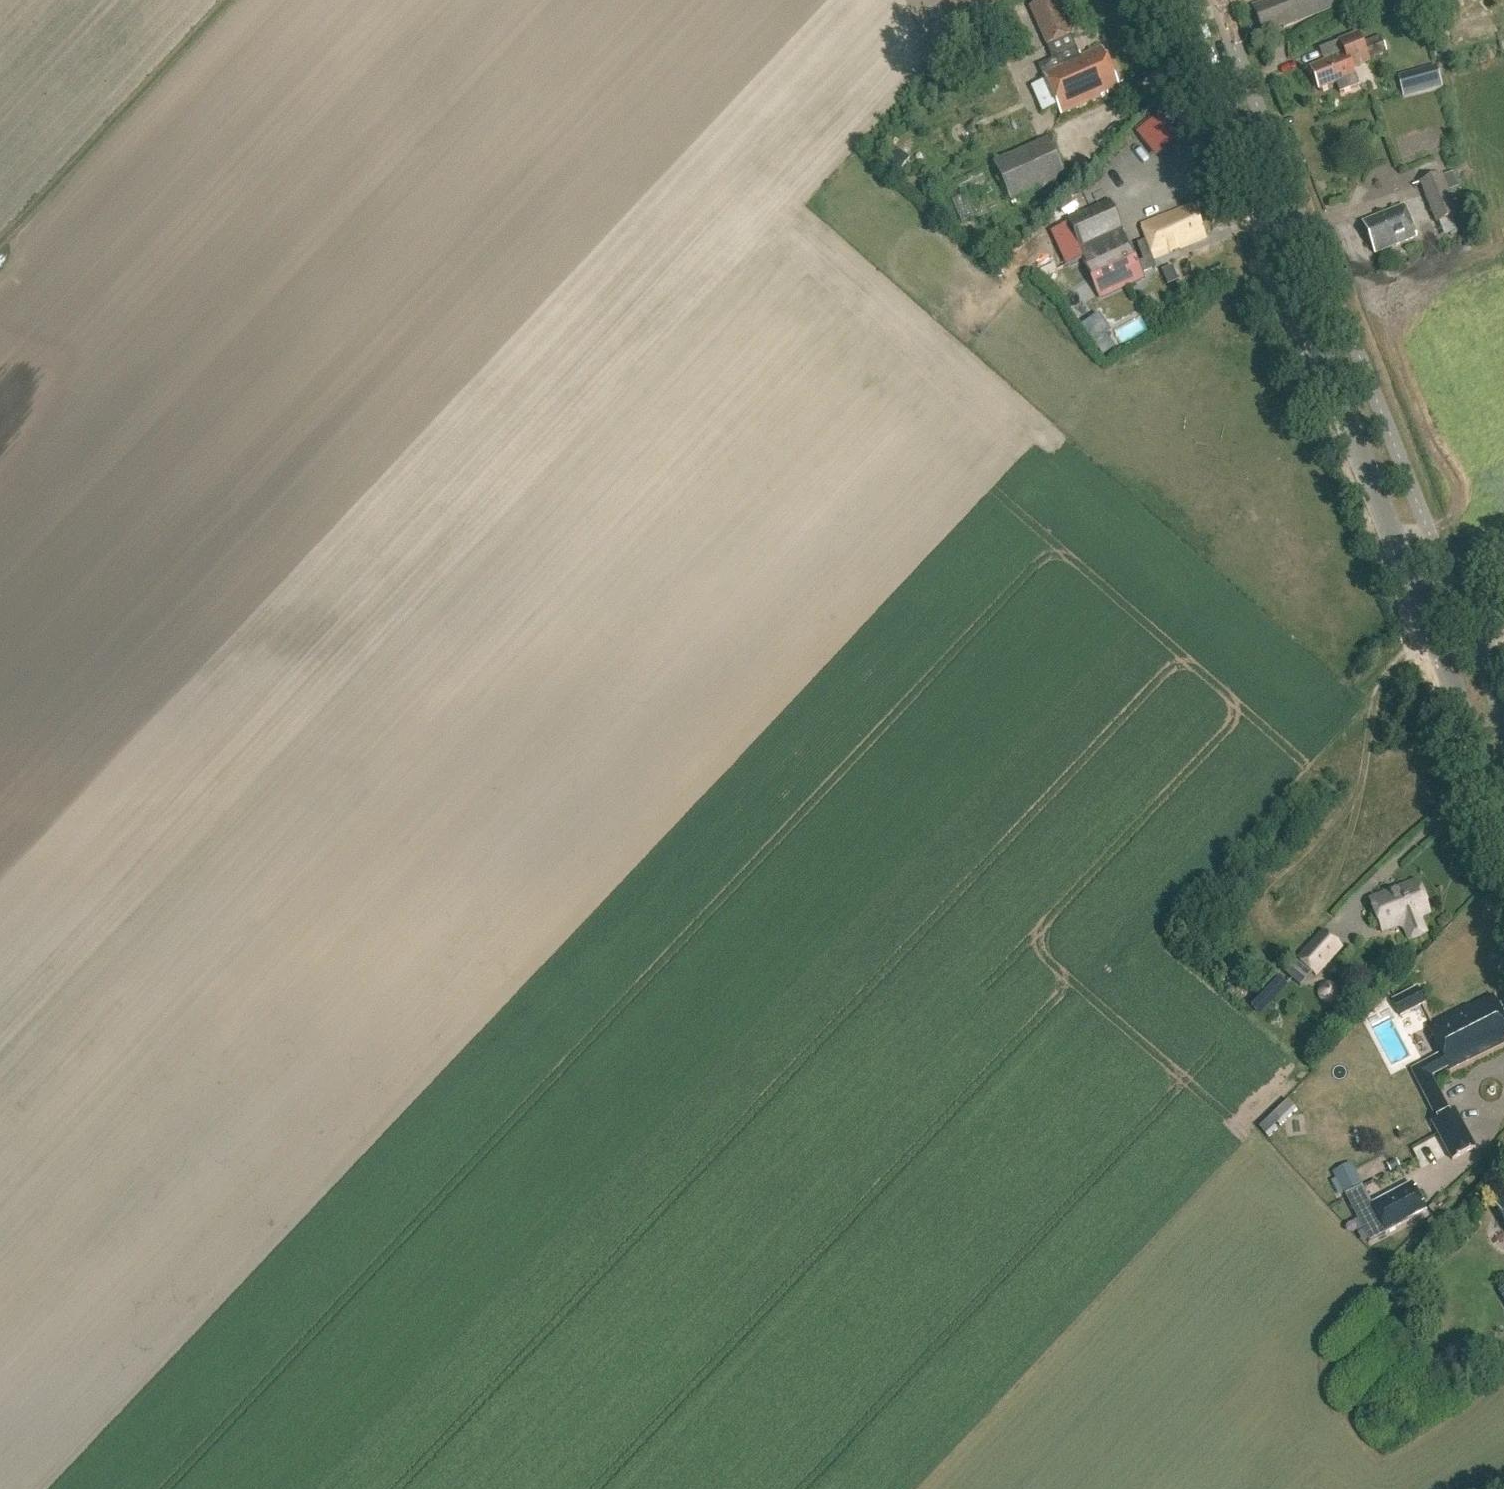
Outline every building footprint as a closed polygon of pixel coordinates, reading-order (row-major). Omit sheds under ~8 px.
[(1059,52),(1061,57),(1041,66),(1060,113),(1119,88),(1102,47),(1079,56),(1073,40),(1056,0),(1045,0),(1032,6),(1049,47),(1045,49),(1048,57),(1059,52)] [(1264,36),(1330,10),(1326,0),(1269,0),(1252,7),(1264,36)] [(1319,92),(1336,85),(1337,88),(1355,81),(1351,69),(1368,62),(1367,60),(1386,52),(1381,41),(1363,49),(1357,35),(1339,43),(1344,55),(1309,68),(1319,92)] [(1436,70),(1412,77),(1416,93),(1440,86),(1436,70)] [(1047,139),(993,163),(1010,202),(1064,177),(1047,139)] [(1419,184),(1436,225),(1458,216),(1448,192),(1457,188),(1451,173),(1442,176),(1441,174),(1419,184)] [(1114,293),(1144,279),(1137,264),(1128,247),(1125,240),(1121,230),(1109,201),(1066,220),(1067,224),(1051,230),(1060,249),(1076,243),(1079,249),(1083,260),(1086,265),(1084,266),(1094,288),(1099,299),(1114,293)] [(1191,205),(1141,225),(1144,231),(1154,256),(1203,236),(1191,205)] [(1403,207),(1363,223),(1375,254),(1415,238),(1403,207)] [(1156,296),(1146,300),(1149,307),(1159,303),(1156,296)] [(1409,941),(1426,935),(1419,918),(1429,914),(1417,882),(1369,901),(1382,933),(1402,925),(1409,941)] [(1315,973),(1340,946),(1321,930),(1297,957),(1300,961),(1286,976),(1300,987),(1314,973),(1315,973)] [(1495,991),(1436,1019),(1419,984),(1394,996),(1404,1016),(1420,1008),(1442,1052),(1410,1067),(1434,1117),(1431,1119),(1450,1160),(1479,1146),(1459,1103),(1452,1107),(1436,1074),(1450,1068),(1451,1071),(1503,1046),(1503,1010),(1495,991)] [(1353,1173),(1338,1181),(1355,1214),(1370,1206),(1353,1173)] [(1414,1180),(1374,1199),(1390,1231),(1429,1212),(1414,1180)]
